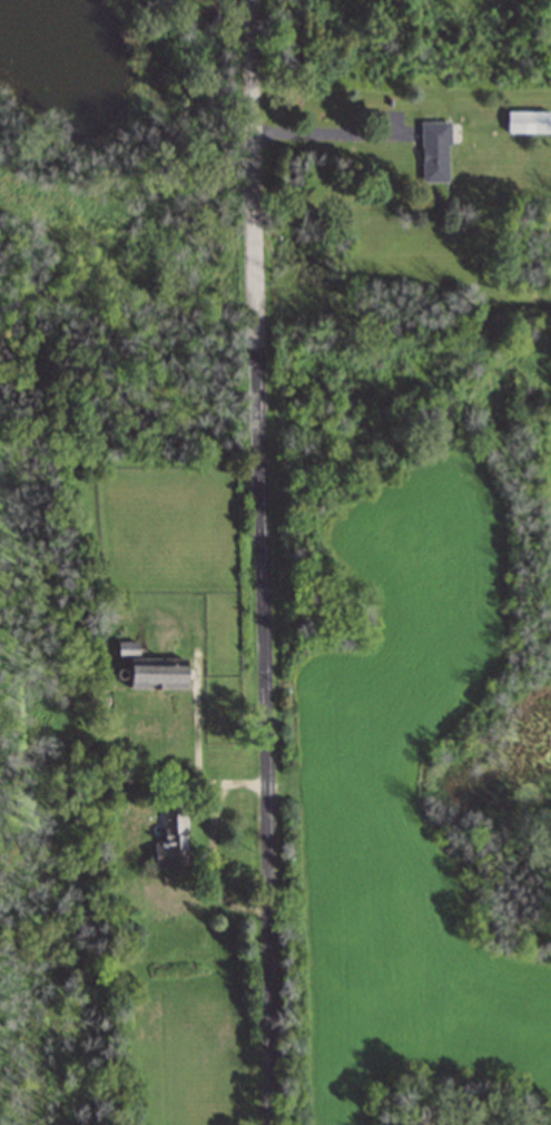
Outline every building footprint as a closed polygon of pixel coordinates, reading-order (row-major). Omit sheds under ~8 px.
[(508,111),(550,114),(550,136),(506,135),(508,111)] [(420,123),(450,121),(451,146),(446,146),(447,182),(422,183),(420,123)] [(190,660),(132,660),(132,691),(190,691),(190,660)] [(154,841),(154,869),(188,869),(188,814),(161,814),(161,841),(154,841)]
